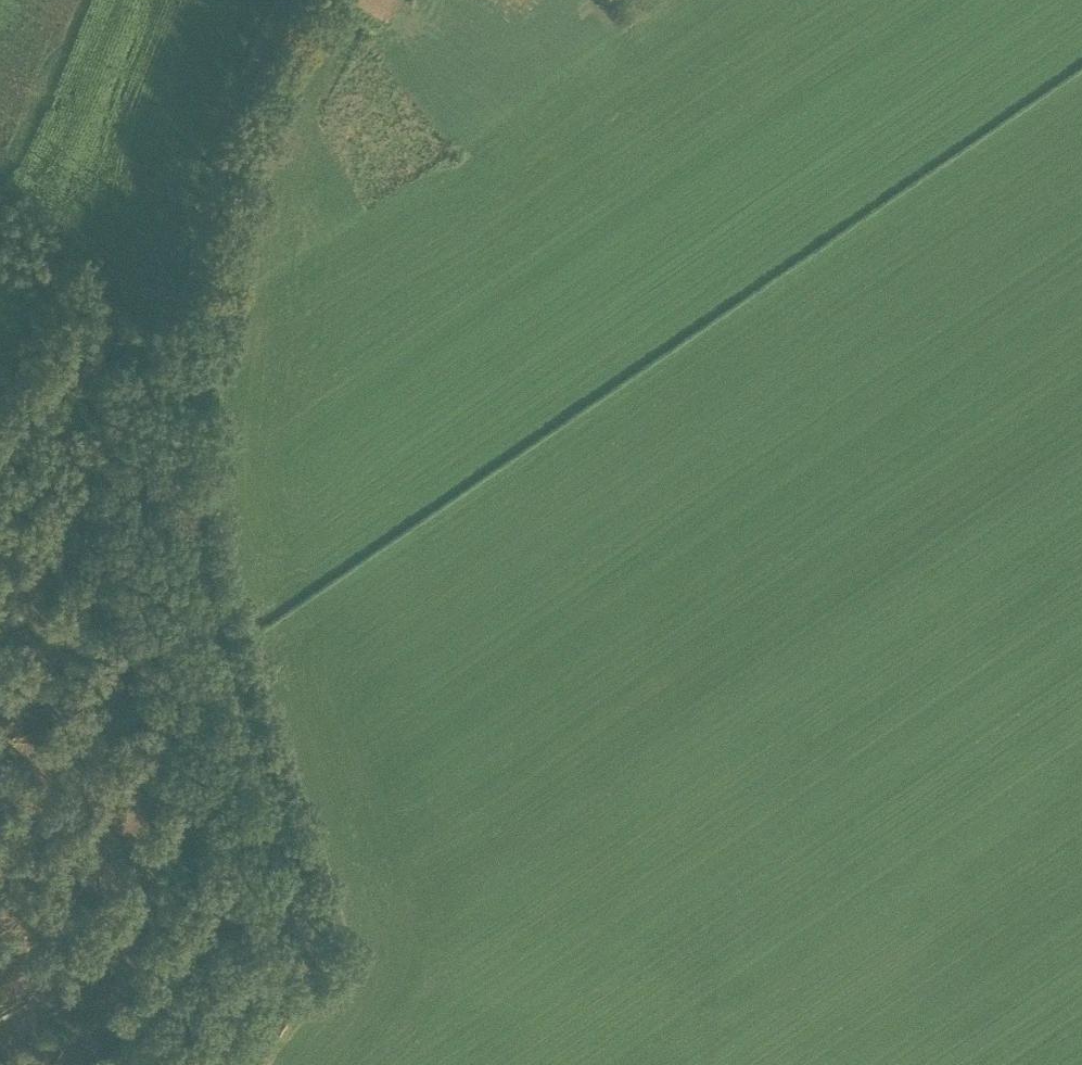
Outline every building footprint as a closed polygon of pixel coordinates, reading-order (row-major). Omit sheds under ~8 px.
[(143,319),(138,326),(143,329),(148,323),(143,319)]
